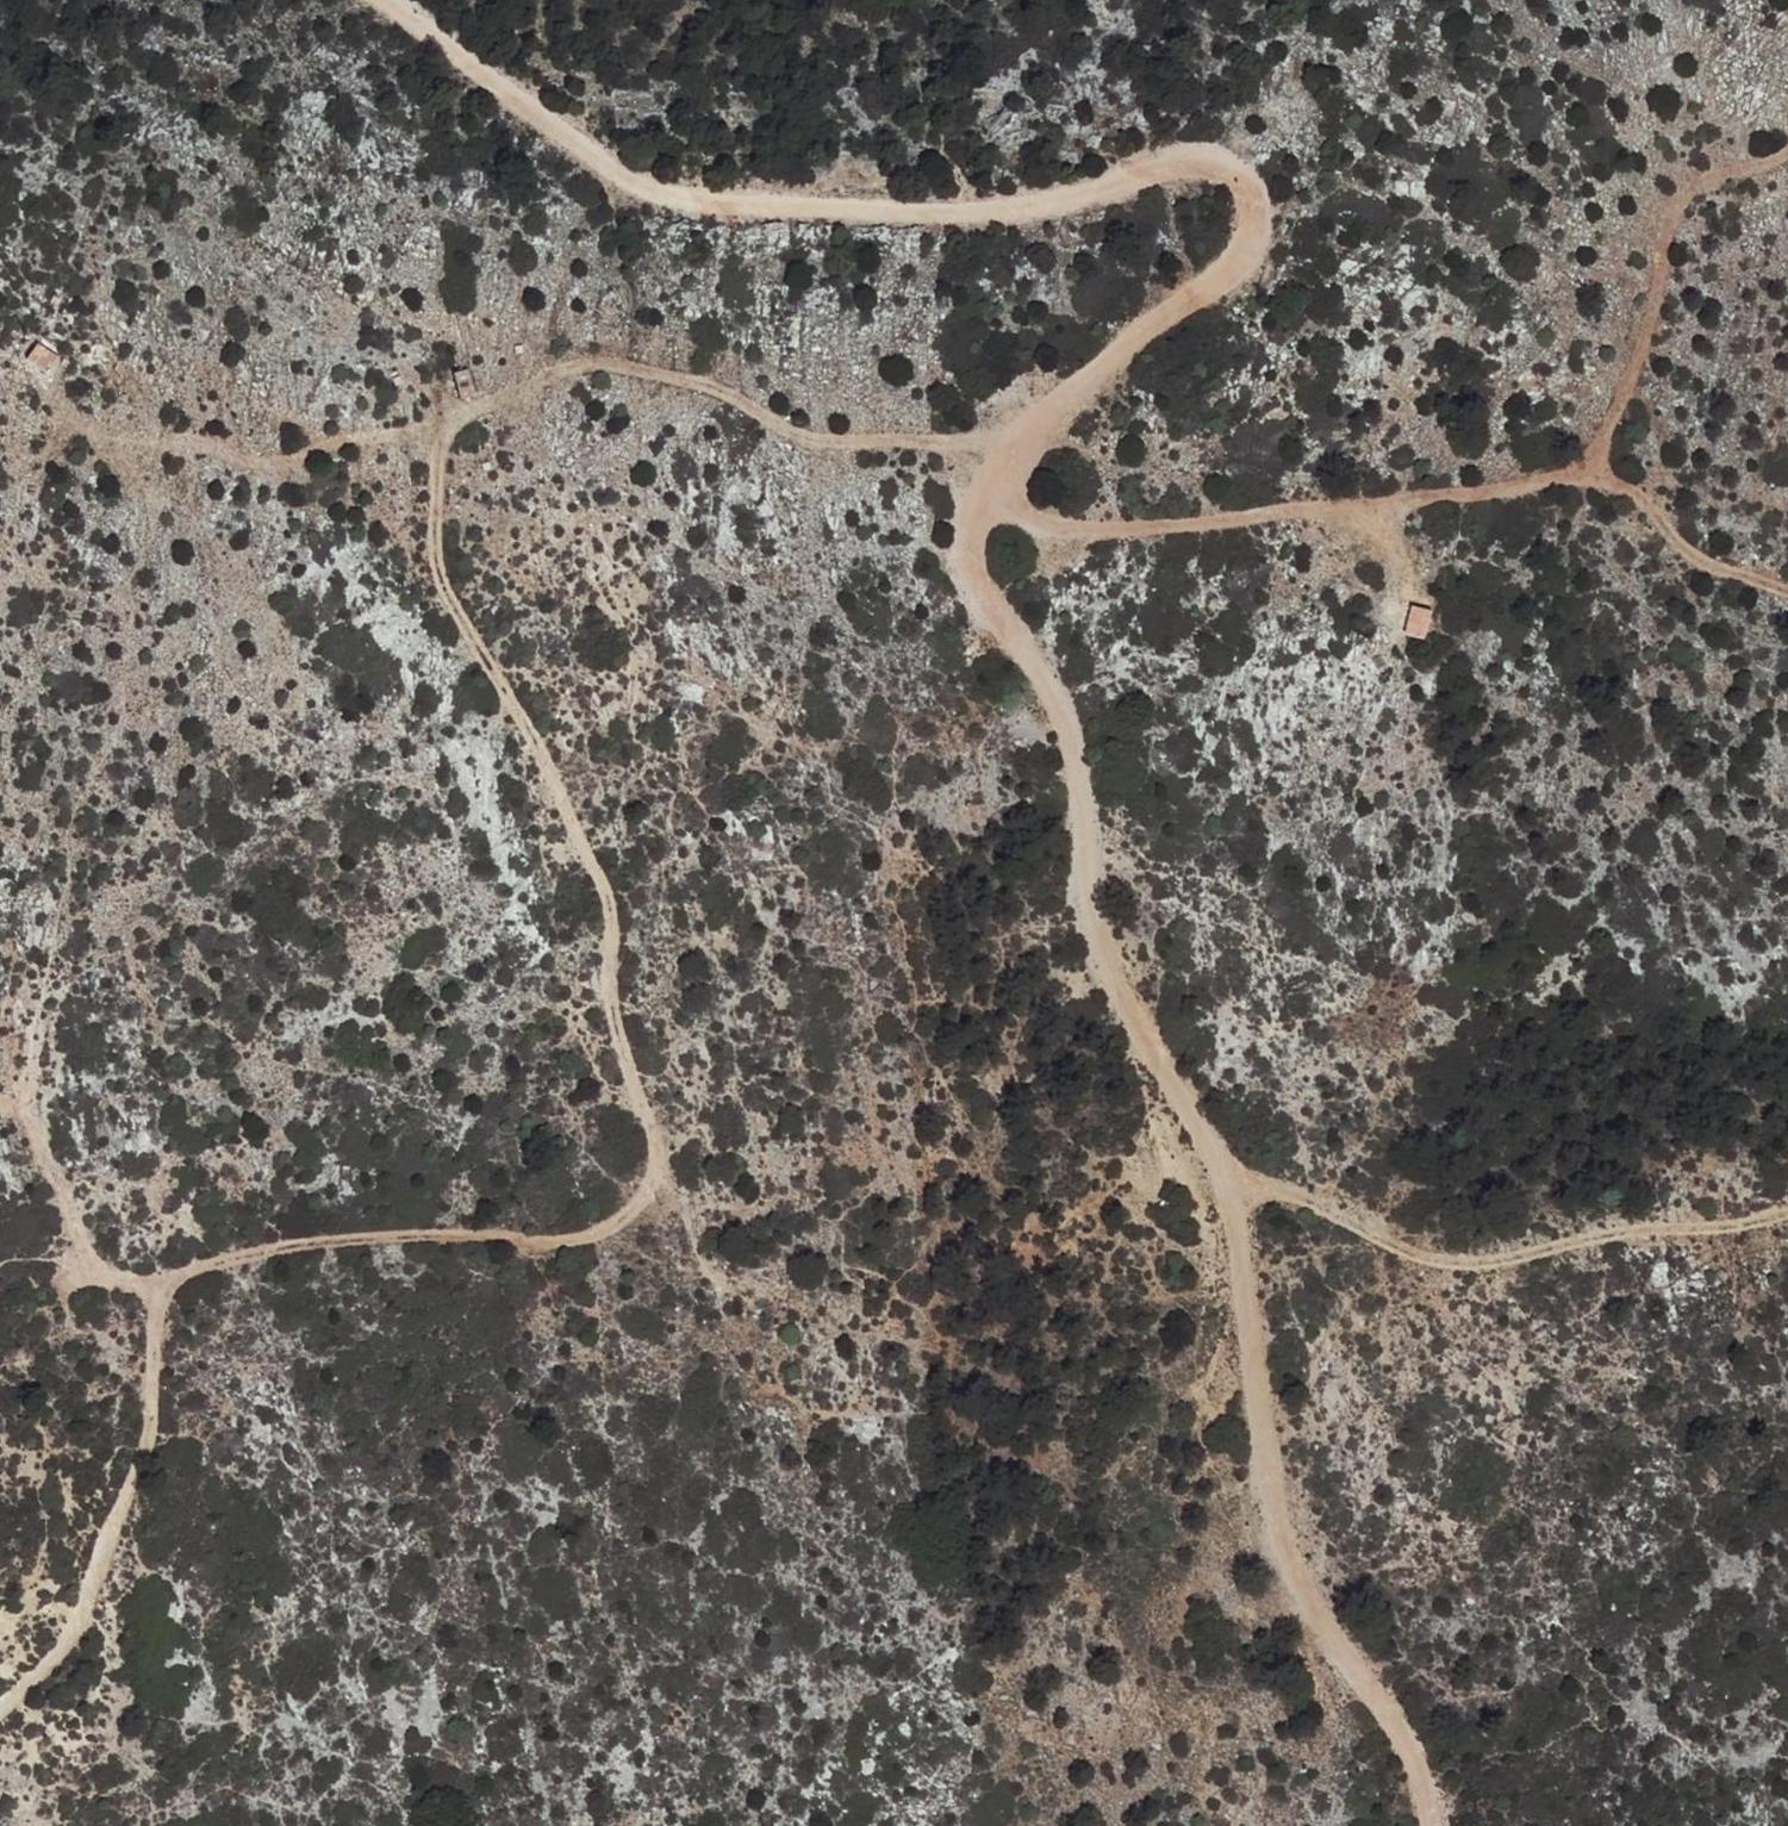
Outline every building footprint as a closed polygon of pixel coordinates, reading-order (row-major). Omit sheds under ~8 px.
[(36,342),(27,357),(48,369),(57,355),(36,342)] [(1429,610),(1411,607),(1406,632),(1424,636),(1429,610)]
